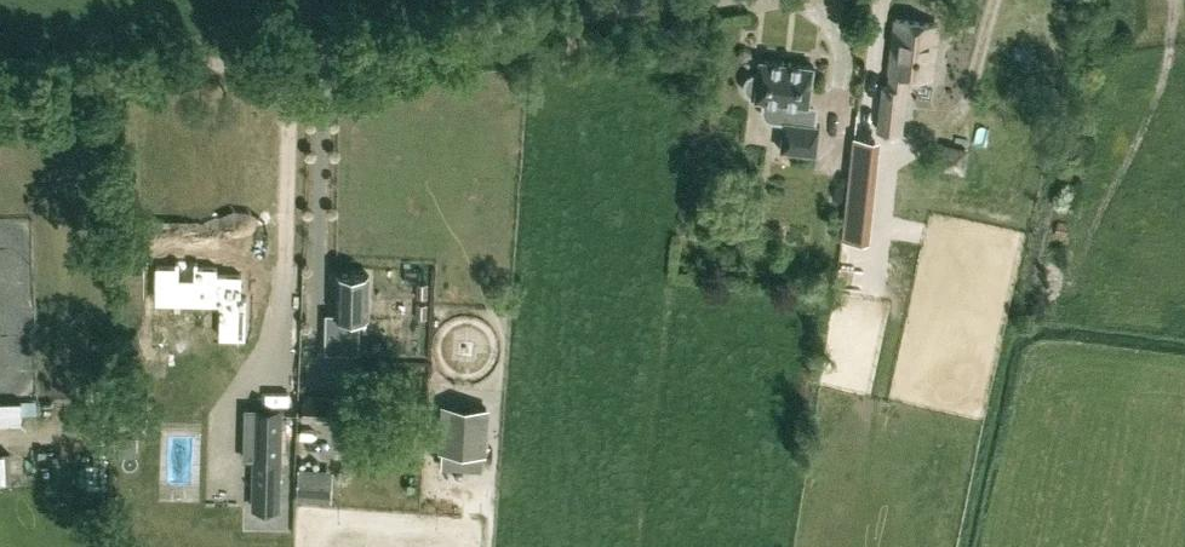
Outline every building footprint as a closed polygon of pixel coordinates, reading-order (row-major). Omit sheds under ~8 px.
[(931,78),(937,24),(896,19),(889,73),(891,73),(889,86),(883,85),(878,130),(901,132),(908,75),(931,78)] [(816,155),(820,125),(815,125),(817,112),(808,111),(814,66),(759,59),(758,74),(752,74),(748,77),(745,81),(744,87),(746,91),(750,95),(754,97),(754,99),(763,100),(762,110),(763,115),(766,119),(771,121),(784,122),(780,150),(816,155)] [(874,140),(855,138),(846,221),(865,223),(874,140)] [(226,342),(253,342),(253,300),(248,300),(248,277),(224,277),(224,270),(204,270),(204,265),(180,265),(180,270),(160,270),(160,309),(226,309),(226,342)] [(144,315),(143,272),(121,272),(120,313),(121,313),(119,370),(123,370),(123,404),(139,405),(141,314),(144,315)] [(367,316),(368,274),(336,273),(335,313),(327,313),(326,351),(359,352),(360,315),(367,316)] [(155,349),(186,349),(187,324),(155,323),(155,349)] [(23,410),(24,393),(0,393),(0,410),(23,410)] [(335,422),(338,400),(302,397),(301,419),(335,422)] [(488,454),(490,406),(441,404),(439,452),(488,454)] [(282,409),(245,408),(244,458),(254,458),(253,507),(279,508),(282,409)] [(9,484),(8,455),(0,456),(0,484),(9,484)] [(302,466),(302,494),(333,493),(333,465),(302,466)]
